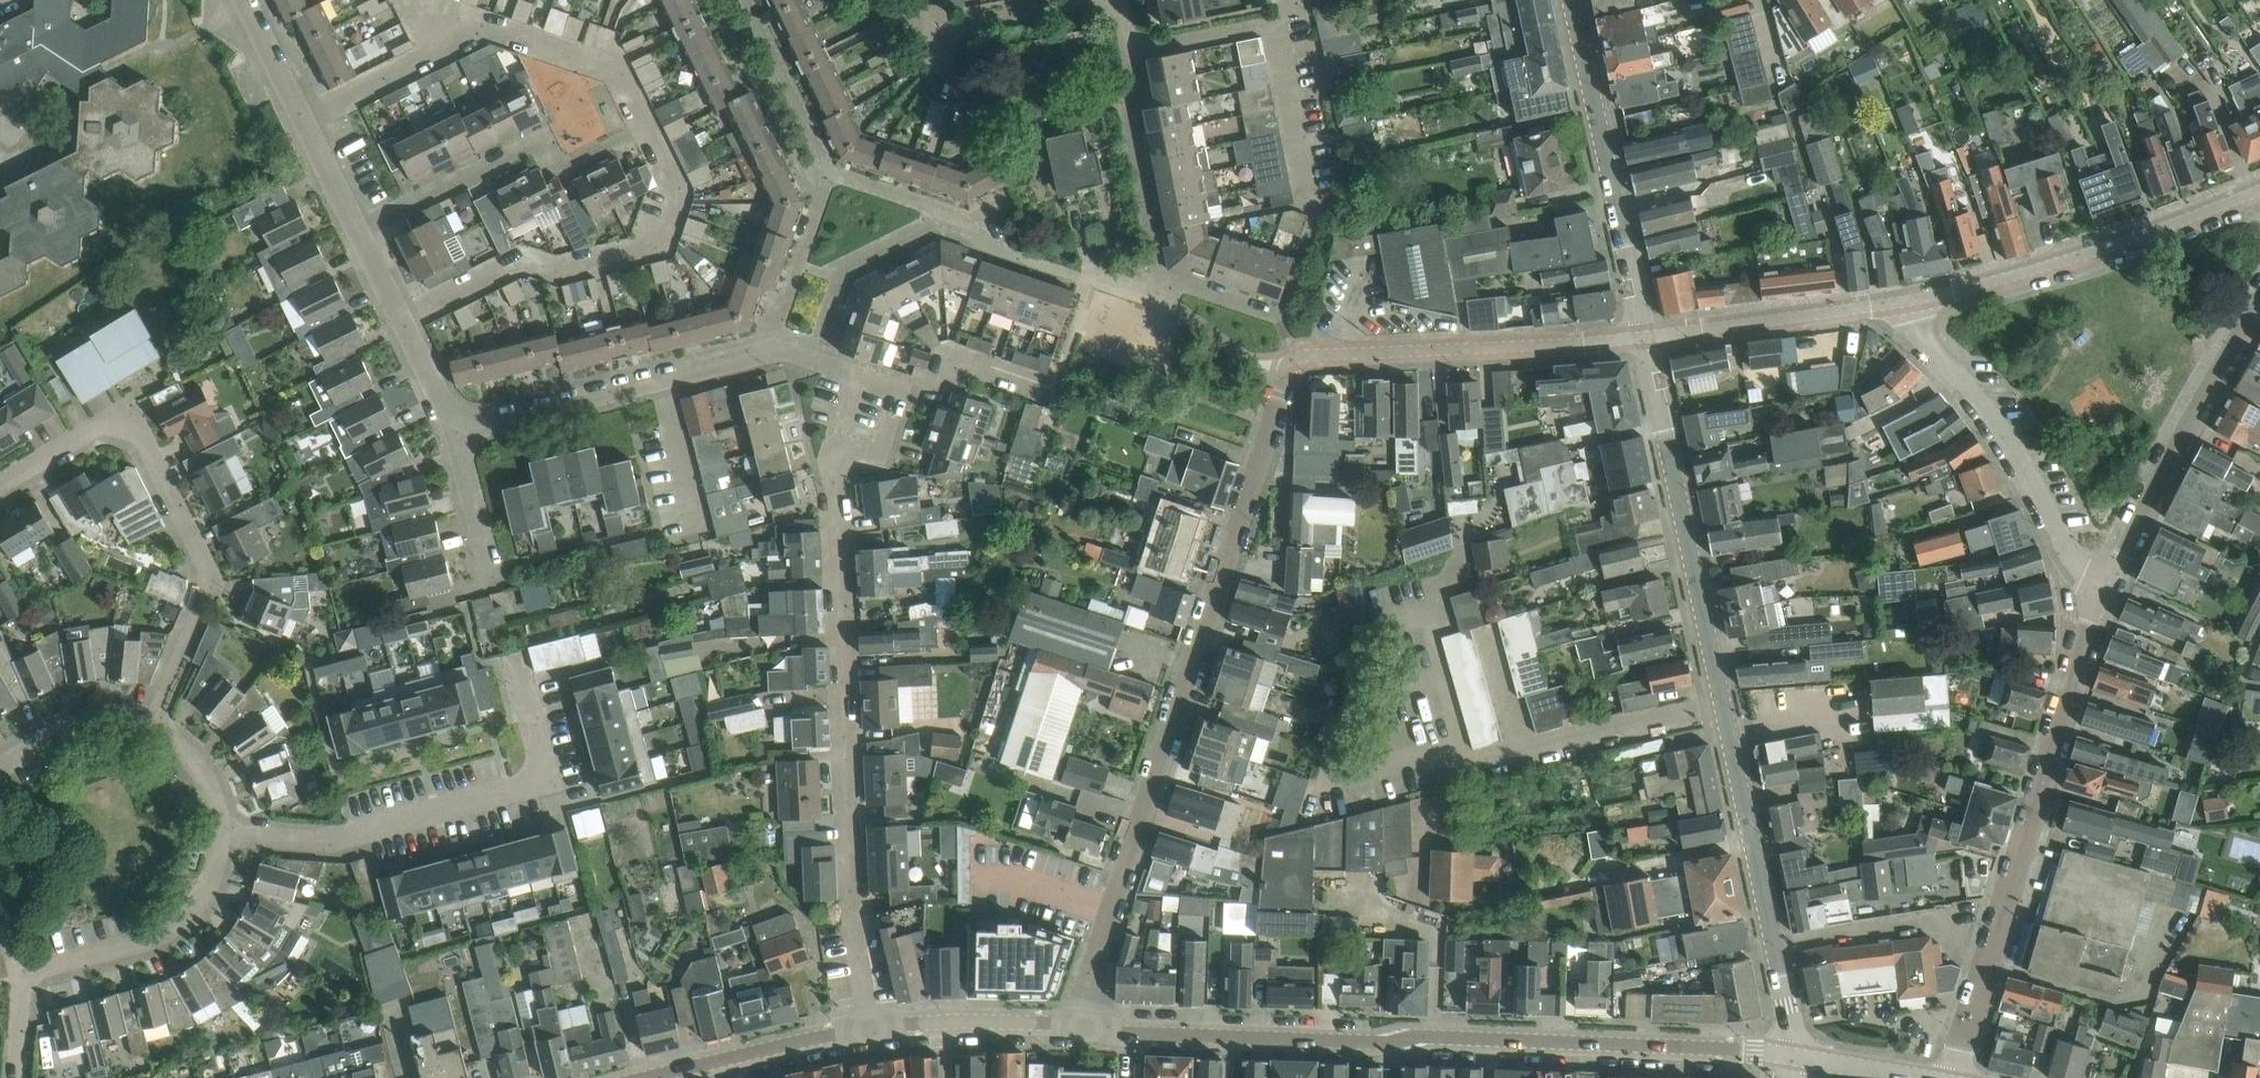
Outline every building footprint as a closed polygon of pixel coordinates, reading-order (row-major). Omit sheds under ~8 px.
[(103,218),(102,218),(102,215),(104,215),(104,210),(102,209),(102,206),(99,204),(100,202),(94,198),(93,200),(86,195),(86,194),(88,194),(88,187),(86,187),(86,184),(88,184),(89,177),(87,177),(87,175),(84,173),(88,167),(103,177),(105,177),(106,178),(112,175),(111,173),(114,172),(115,174),(121,171),(120,169),(121,168),(128,173),(127,175),(133,179),(134,177),(138,180),(141,178),(142,180),(147,177),(146,176),(149,174),(149,176),(155,173),(154,172),(157,170),(157,166),(159,166),(159,159),(157,159),(158,150),(166,146),(166,148),(173,145),(172,143),(176,141),(176,138),(178,138),(178,133),(176,132),(176,130),(178,130),(179,124),(177,124),(177,121),(173,118),(174,117),(169,113),(168,114),(160,109),(161,101),(163,101),(163,94),(161,94),(162,90),(159,88),(160,86),(155,83),(154,85),(152,83),(153,81),(148,78),(147,80),(144,78),(140,80),(140,78),(133,81),(134,83),(126,87),(125,86),(127,85),(121,81),(120,82),(117,81),(118,79),(112,75),(111,77),(110,76),(106,78),(98,64),(148,39),(149,19),(157,14),(158,5),(151,0),(35,0),(35,7),(0,24),(0,96),(33,78),(42,85),(51,70),(82,93),(79,152),(9,187),(0,181),(0,296),(27,283),(28,279),(29,279),(30,272),(28,272),(29,263),(33,261),(33,263),(40,259),(39,258),(46,254),(54,259),(53,260),(58,264),(59,263),(63,265),(66,264),(67,265),(72,263),(71,261),(74,260),(75,262),(80,259),(79,257),(82,256),(82,251),(84,252),(84,245),(83,244),(83,236),(91,232),(92,234),(98,231),(97,229),(101,227),(101,224),(103,224),(103,218)] [(311,7),(307,0),(274,0),(285,22),(294,17),(294,16),(311,8),(311,7)] [(380,2),(379,0),(368,0),(357,5),(361,13),(368,9),(368,10),(380,2)] [(391,7),(387,0),(386,0),(380,2),(368,10),(371,17),(391,7)] [(527,0),(526,0),(518,0),(512,18),(520,20),(527,0)] [(527,23),(534,3),(527,0),(520,20),(527,23)] [(703,14),(701,12),(700,13),(694,0),(670,0),(663,4),(674,26),(673,26),(676,33),(679,39),(680,39),(679,36),(706,23),(707,26),(708,25),(705,18),(703,14)] [(775,13),(801,0),(768,0),(775,13)] [(802,0),(801,0),(775,13),(786,37),(813,24),(802,0)] [(964,0),(948,0),(944,1),(946,11),(966,7),(964,0)] [(1203,0),(1163,0),(1160,1),(1165,25),(1206,17),(1203,0)] [(1347,0),(1311,0),(1314,15),(1349,8),(1347,0)] [(1502,0),(1443,0),(1446,12),(1492,2),(1502,0)] [(1550,0),(1502,0),(1492,2),(1446,12),(1449,26),(1477,20),(1477,18),(1486,15),(1490,33),(1503,30),(1523,26),(1555,20),(1550,0)] [(1596,18),(1635,10),(1633,0),(1592,0),(1596,18)] [(1848,14),(1846,15),(1837,0),(1782,0),(1782,1),(1772,7),(1786,60),(1811,45),(1807,39),(1830,25),(1834,31),(1851,20),(1848,14)] [(1846,15),(1848,14),(1870,0),(1874,6),(1885,0),(1837,0),(1846,15)] [(2147,0),(2112,0),(2141,41),(2138,44),(2156,69),(2183,50),(2147,0)] [(332,27),(320,2),(311,7),(311,8),(294,16),(294,17),(305,40),(332,27)] [(1656,36),(1653,23),(1662,21),(1659,4),(1635,10),(1596,18),(1603,48),(1656,36)] [(1748,4),(1725,9),(1727,19),(1750,13),(1748,4)] [(570,37),(577,17),(552,9),(545,29),(570,37)] [(1758,40),(1752,16),(1751,13),(1750,13),(1727,19),(1722,20),(1729,48),(1758,40)] [(2227,37),(2236,31),(2226,16),(2217,22),(2227,37)] [(577,40),(584,20),(577,17),(570,37),(577,40)] [(1560,47),(1555,20),(1523,26),(1503,30),(1505,37),(1486,41),(1489,53),(1470,57),(1473,70),(1488,67),(1501,64),(1499,56),(1521,51),(1522,52),(1527,51),(1528,54),(1560,47)] [(718,48),(707,26),(706,23),(679,36),(680,39),(691,62),(718,48)] [(825,46),(813,24),(786,37),(797,60),(796,60),(803,73),(804,73),(802,70),(830,57),(831,59),(832,59),(826,46),(825,46)] [(344,50),(332,27),(305,40),(317,64),(344,50)] [(1065,33),(1057,34),(1060,49),(1068,47),(1065,33)] [(626,50),(645,41),(642,34),(623,43),(626,50)] [(1266,58),(1261,36),(1237,41),(1241,63),(1266,58)] [(1671,56),(1670,50),(1660,52),(1656,36),(1603,48),(1610,78),(1613,77),(1673,62),(1671,56)] [(2256,39),(2258,43),(2248,50),(2259,67),(2259,36),(2256,39)] [(1872,38),(1865,42),(1869,50),(1877,45),(1872,38)] [(369,69),(415,46),(411,39),(393,48),(391,45),(364,58),(369,69)] [(1768,78),(1758,40),(1729,48),(1739,86),(1768,78)] [(485,58),(503,49),(505,50),(506,48),(492,43),(480,49),(485,58)] [(885,60),(905,51),(901,44),(882,53),(885,60)] [(1495,88),(1528,81),(1529,82),(1566,75),(1560,47),(1528,54),(1527,51),(1522,52),(1521,51),(1499,56),(1501,64),(1488,67),(1493,89),(1495,88)] [(730,73),(718,48),(691,62),(703,86),(730,73)] [(485,58),(480,49),(469,55),(473,63),(485,58)] [(2251,76),(2236,49),(2224,56),(2239,81),(2259,125),(2259,95),(2251,76)] [(357,75),(344,50),(317,64),(330,89),(357,75)] [(1195,72),(1191,50),(1147,59),(1152,81),(1195,72)] [(1370,50),(1362,52),(1326,58),(1329,77),(1373,68),(1370,50)] [(663,75),(651,51),(632,61),(643,85),(663,75)] [(889,67),(908,58),(905,51),(885,60),(889,67)] [(885,60),(881,53),(868,60),(871,67),(885,60)] [(1678,55),(1671,56),(1673,62),(1673,64),(1679,63),(1678,55)] [(842,82),(831,59),(830,57),(802,70),(804,73),(815,95),(842,82)] [(1473,70),(1470,57),(1451,61),(1453,75),(1473,70)] [(1270,81),(1266,58),(1241,63),(1246,87),(1270,81)] [(1678,93),(1675,79),(1665,81),(1662,67),(1673,64),(1673,62),(1613,77),(1613,79),(1611,83),(1613,92),(1617,94),(1620,106),(1641,101),(1678,93)] [(455,72),(451,63),(438,70),(443,78),(455,72)] [(443,78),(438,70),(428,75),(432,83),(443,78)] [(1200,96),(1195,72),(1152,81),(1156,101),(1150,102),(1151,107),(1200,96)] [(741,95),(730,73),(703,86),(715,111),(725,106),(724,105),(742,96),(741,95)] [(1849,73),(1832,79),(1839,96),(1856,90),(1849,73)] [(647,92),(666,83),(663,75),(643,85),(647,92)] [(1571,107),(1566,87),(1569,86),(1566,75),(1529,82),(1528,81),(1495,88),(1495,90),(1498,102),(1514,99),(1518,119),(1550,112),(1571,107)] [(1773,98),(1768,78),(1739,86),(1740,90),(1743,102),(1744,105),(1773,98)] [(1275,105),(1270,81),(1246,87),(1246,89),(1238,90),(1242,112),(1275,105)] [(2239,81),(2228,86),(2244,120),(2231,126),(2247,160),(2259,154),(2259,125),(2239,81)] [(854,107),(842,82),(815,95),(826,118),(827,119),(849,108),(850,109),(854,107)] [(1792,99),(1812,87),(1811,86),(1802,92),(1796,82),(1778,92),(1782,105),(1792,99)] [(1813,85),(1821,108),(1823,112),(1831,110),(1822,82),(1813,85)] [(412,93),(408,84),(395,91),(400,100),(412,93)] [(543,119),(528,87),(505,98),(520,130),(543,119)] [(2233,165),(2218,127),(2208,101),(2200,89),(2188,94),(2193,105),(2194,105),(2199,120),(2188,124),(2199,153),(2207,174),(2210,173),(2209,171),(2222,166),(2223,168),(2233,165)] [(763,115),(751,90),(741,95),(742,96),(724,105),(725,106),(736,129),(763,115)] [(1740,90),(1727,93),(1730,106),(1743,102),(1740,90)] [(400,100),(395,91),(383,97),(387,106),(400,100)] [(1346,92),(1333,95),(1339,125),(1367,119),(1364,105),(1349,108),(1346,92)] [(1191,122),(1188,109),(1202,106),(1200,96),(1151,107),(1144,108),(1148,131),(1191,122)] [(520,130),(505,98),(484,108),(500,140),(520,130)] [(933,121),(940,101),(932,98),(925,118),(933,121)] [(1792,99),(1782,105),(1786,113),(1797,106),(1792,99)] [(940,123),(947,103),(940,101),(933,121),(940,123)] [(1909,102),(1896,108),(1907,134),(1920,129),(1909,102)] [(1280,129),(1275,105),(1242,112),(1247,136),(1280,129)] [(500,140),(484,108),(463,119),(475,145),(478,151),(500,140)] [(862,134),(850,109),(849,108),(827,119),(826,118),(821,120),(830,138),(829,139),(834,148),(835,148),(840,158),(862,134)] [(1658,123),(1654,108),(1623,116),(1627,131),(1658,123)] [(1849,193),(1831,136),(1825,118),(1823,112),(1821,108),(1799,115),(1821,186),(1832,183),(1837,198),(1849,193)] [(475,145),(463,119),(460,113),(450,117),(446,109),(434,115),(457,161),(478,151),(475,145)] [(1984,114),(1993,143),(2008,138),(1999,109),(1984,114)] [(2204,177),(2196,156),(2191,141),(2183,144),(2171,109),(2156,115),(2182,185),(2204,177)] [(2074,135),(2061,111),(2048,118),(2061,142),(2074,135)] [(1785,113),(1772,117),(1774,126),(1788,123),(1785,113)] [(1840,113),(1825,118),(1831,136),(1846,131),(1840,113)] [(457,161),(434,115),(423,120),(427,129),(417,134),(435,172),(457,161)] [(775,139),(763,115),(736,129),(748,152),(775,139)] [(667,133),(687,123),(683,116),(664,125),(667,133)] [(1375,136),(1371,120),(1371,119),(1343,126),(1347,143),(1375,136)] [(2176,188),(2164,152),(2162,153),(2150,119),(2137,124),(2149,156),(2138,160),(2150,197),(2176,188)] [(1196,145),(1191,122),(1148,131),(1153,153),(1196,145)] [(699,147),(690,130),(687,123),(667,133),(679,156),(699,147)] [(1711,145),(1706,123),(1645,136),(1624,141),(1629,163),(1650,158),(1711,145)] [(1773,167),(1798,161),(1788,123),(1774,126),(1755,131),(1765,169),(1773,167)] [(1508,124),(1475,131),(1479,149),(1501,144),(1498,135),(1510,132),(1508,124)] [(2130,201),(2141,197),(2116,124),(2103,128),(2111,152),(2099,156),(2105,172),(2118,208),(2131,204),(2130,201)] [(1105,183),(1097,149),(1089,151),(1084,129),(1060,134),(1049,137),(1062,193),(1105,183)] [(1284,152),(1282,141),(1280,129),(1247,136),(1252,159),(1284,152)] [(1562,164),(1554,129),(1512,139),(1520,173),(1562,164)] [(435,172),(417,134),(395,145),(388,131),(376,137),(392,170),(404,165),(410,177),(411,177),(414,183),(435,172)] [(1753,132),(1744,134),(1746,141),(1755,138),(1753,132)] [(880,172),(889,143),(862,134),(840,158),(851,162),(851,163),(861,167),(862,166),(880,172)] [(786,163),(775,139),(748,152),(759,176),(786,163)] [(904,180),(914,151),(889,143),(880,172),(904,180)] [(1207,143),(1196,145),(1153,153),(1157,177),(1212,166),(1207,143)] [(710,171),(707,163),(699,147),(679,156),(691,180),(710,171)] [(2118,208),(2105,172),(2099,156),(2087,160),(2082,147),(2072,150),(2093,213),(2105,209),(2106,212),(2118,208)] [(1699,180),(1696,167),(1720,161),(1717,149),(1651,164),(1630,169),(1635,194),(1657,190),(1699,180)] [(929,188),(939,160),(914,151),(904,180),(929,188)] [(1289,176),(1284,152),(1252,159),(1257,182),(1289,176)] [(2067,208),(2060,184),(2066,182),(2057,152),(2005,168),(2013,196),(2030,191),(2038,217),(2051,213),(2052,216),(2058,219),(2062,217),(2065,212),(2064,209),(2067,208)] [(1007,183),(997,163),(993,156),(967,169),(969,202),(979,196),(980,197),(989,193),(989,192),(1007,183)] [(1941,212),(1954,257),(1979,250),(1966,205),(1958,208),(1946,166),(1933,169),(1929,156),(1915,160),(1925,183),(1928,182),(1937,213),(1941,212)] [(615,206),(658,184),(647,163),(639,167),(638,166),(626,172),(619,158),(611,162),(609,159),(595,166),(615,206)] [(969,202),(967,169),(939,160),(929,188),(947,194),(947,195),(957,199),(957,198),(969,202)] [(1806,192),(1798,161),(1773,167),(1777,183),(1783,181),(1788,197),(1806,192)] [(801,189),(796,179),(795,180),(786,163),(759,176),(772,202),(805,200),(799,189),(801,189)] [(1970,175),(1983,217),(1992,214),(2004,257),(2029,251),(2023,229),(2007,180),(2005,181),(2000,163),(1978,170),(1978,172),(1970,175)] [(1567,185),(1562,164),(1520,173),(1525,195),(1567,185)] [(615,206),(595,166),(581,172),(583,176),(575,180),(584,200),(573,205),(572,206),(587,236),(588,236),(600,230),(594,216),(615,206)] [(1219,190),(1216,179),(1214,166),(1212,166),(1157,177),(1162,200),(1219,190)] [(557,203),(569,197),(559,176),(547,182),(540,167),(532,171),(530,168),(515,176),(535,216),(558,204),(557,203)] [(695,187),(714,178),(710,171),(691,180),(695,187)] [(535,216),(515,176),(502,182),(503,185),(495,189),(505,209),(494,215),(508,245),(521,239),(514,226),(535,216)] [(1294,202),(1292,191),(1289,176),(1257,182),(1260,197),(1270,195),(1273,207),(1294,202)] [(310,228),(296,200),(292,202),(283,184),(232,210),(242,229),(259,220),(272,246),(259,252),(265,264),(279,257),(292,249),(288,239),(310,228)] [(1934,241),(1929,216),(1921,217),(1917,205),(1919,204),(1912,187),(1900,192),(1901,194),(1911,220),(1915,219),(1928,276),(1951,271),(1947,250),(1944,240),(1934,241)] [(1517,211),(1514,188),(1489,192),(1492,214),(1517,211)] [(1211,217),(1208,203),(1221,200),(1219,190),(1162,200),(1167,225),(1203,219),(1211,217)] [(1819,239),(1806,192),(1788,197),(1799,242),(1819,239)] [(1894,252),(1879,215),(1883,213),(1875,193),(1860,200),(1868,219),(1863,221),(1876,251),(1872,251),(1873,263),(1876,285),(1898,282),(1895,260),(1894,252)] [(1928,276),(1915,219),(1911,220),(1901,194),(1892,197),(1901,221),(1892,222),(1901,259),(1905,281),(1928,276)] [(1660,203),(1638,207),(1644,234),(1678,225),(1694,221),(1693,214),(1688,196),(1660,203)] [(569,197),(557,203),(558,204),(565,218),(561,220),(576,250),(579,248),(593,246),(588,236),(587,236),(572,206),(573,205),(569,197)] [(799,222),(802,211),(801,211),(805,200),(772,202),(763,229),(791,239),(797,221),(799,222)] [(457,234),(447,214),(441,202),(408,217),(414,229),(398,237),(409,258),(457,234)] [(1289,232),(1296,210),(1293,209),(1284,211),(1279,228),(1289,232)] [(1586,210),(1553,216),(1557,234),(1563,264),(1566,263),(1597,257),(1586,210)] [(1866,264),(1864,249),(1862,249),(1851,211),(1833,216),(1844,251),(1840,252),(1843,268),(1846,289),(1869,286),(1866,264)] [(1274,212),(1250,217),(1252,229),(1277,224),(1274,212)] [(706,231),(709,223),(688,216),(686,224),(706,231)] [(1169,269),(1206,235),(1203,219),(1167,225),(1171,244),(1164,245),(1169,269)] [(704,238),(706,231),(686,224),(683,232),(704,238)] [(1508,224),(1442,234),(1452,280),(1473,277),(1515,271),(1510,241),(1508,224)] [(1678,225),(1644,234),(1649,257),(1671,252),(1683,249),(1685,255),(1714,248),(1711,238),(1701,241),(1697,224),(1679,229),(1678,225)] [(1335,236),(1330,260),(1381,251),(1391,301),(1458,316),(1458,315),(1459,315),(1456,301),(1452,280),(1442,234),(1440,225),(1378,233),(1354,237),(1335,236)] [(783,264),(791,239),(763,229),(754,254),(783,264)] [(472,267),(466,255),(457,234),(409,258),(419,279),(431,273),(437,285),(472,267)] [(1232,283),(1245,242),(1223,234),(1221,240),(1209,276),(1232,283)] [(1557,234),(1510,241),(1515,271),(1540,268),(1563,264),(1557,234)] [(1209,276),(1221,240),(1206,235),(1169,269),(1192,277),(1194,270),(1209,276)] [(306,277),(328,266),(315,238),(292,249),(279,257),(265,264),(278,292),(282,302),(296,295),(311,287),(306,277)] [(944,283),(941,239),(915,252),(918,258),(902,266),(916,296),(944,283)] [(968,302),(983,260),(966,255),(969,248),(941,239),(944,283),(971,293),(968,302)] [(1757,249),(1761,280),(1763,299),(1837,290),(1831,240),(1757,249)] [(1254,291),(1268,249),(1245,242),(1232,283),(1254,291)] [(688,246),(681,252),(695,268),(702,261),(691,249),(688,246)] [(1280,300),(1294,258),(1268,249),(1254,291),(1280,300)] [(774,290),(783,264),(754,254),(746,278),(746,279),(764,286),(764,287),(774,290)] [(1563,264),(1540,268),(1543,285),(1574,278),(1576,288),(1589,285),(1610,280),(1605,256),(1597,257),(1566,263),(1563,264)] [(672,280),(667,259),(659,261),(664,281),(672,280)] [(990,309),(1005,268),(983,260),(968,302),(990,309)] [(664,281),(659,261),(651,262),(656,283),(664,281)] [(916,296),(902,266),(886,274),(883,267),(857,281),(890,309),(916,296)] [(713,268),(703,277),(709,284),(719,275),(713,268)] [(1013,317),(1028,275),(1005,268),(990,309),(1013,317)] [(1725,303),(1723,285),(1693,289),(1691,270),(1675,272),(1654,277),(1662,314),(1699,306),(1725,303)] [(620,293),(615,272),(607,274),(612,295),(620,293)] [(759,303),(764,287),(764,286),(746,279),(746,278),(736,275),(726,303),(750,329),(755,313),(756,314),(760,304),(759,303)] [(1036,325),(1052,284),(1028,275),(1013,317),(1036,325)] [(324,314),(347,303),(333,276),(311,287),(296,295),(310,322),(296,329),(301,339),(315,332),(329,324),(324,314)] [(601,297),(596,276),(588,278),(593,299),(601,297)] [(1473,277),(1452,280),(1456,299),(1456,301),(1467,299),(1477,298),(1473,277)] [(527,299),(517,279),(510,283),(519,302),(527,299)] [(1763,299),(1761,280),(1723,285),(1725,303),(1763,299)] [(880,337),(890,309),(857,281),(848,308),(854,310),(849,326),(880,337)] [(583,282),(571,285),(575,301),(587,298),(583,282)] [(519,302),(510,283),(503,286),(512,306),(519,302)] [(575,304),(570,283),(562,285),(567,306),(575,304)] [(1061,333),(1075,291),(1052,284),(1036,325),(1061,333)] [(1609,314),(1615,306),(1612,290),(1591,293),(1540,300),(1541,307),(1533,308),(1535,325),(1609,314)] [(1477,298),(1467,299),(1470,329),(1500,328),(1496,296),(1477,298)] [(750,329),(726,303),(699,310),(706,340),(724,335),(725,336),(735,333),(735,332),(750,329)] [(478,323),(469,304),(461,307),(471,326),(478,323)] [(82,400),(160,354),(148,334),(141,339),(138,333),(148,327),(136,307),(92,334),(94,337),(57,359),(82,400)] [(471,326),(461,307),(454,311),(464,330),(471,326)] [(706,340),(699,310),(673,317),(680,346),(706,340)] [(230,313),(219,319),(224,330),(236,324),(230,313)] [(354,346),(365,341),(352,313),(329,324),(315,332),(329,361),(315,367),(321,378),(324,376),(348,362),(345,356),(356,351),(354,346)] [(673,317),(649,323),(647,323),(654,347),(652,348),(654,353),(680,346),(673,317)] [(647,323),(649,323),(647,318),(622,324),(622,323),(614,325),(607,327),(608,328),(611,327),(618,356),(615,357),(615,358),(622,357),(629,355),(629,354),(652,348),(654,347),(647,323)] [(237,325),(227,330),(232,341),(239,337),(240,331),(237,325)] [(882,364),(889,344),(890,340),(880,337),(849,326),(840,350),(882,364)] [(611,327),(608,328),(583,334),(590,363),(615,357),(618,356),(611,327)] [(1869,329),(1866,345),(1871,350),(1883,337),(1869,329)] [(562,360),(557,341),(558,341),(555,330),(528,337),(536,366),(560,360),(562,360)] [(583,334),(558,341),(557,341),(562,360),(560,360),(563,370),(590,363),(583,334)] [(976,349),(980,338),(970,335),(967,346),(976,349)] [(1797,361),(1794,336),(1748,341),(1751,367),(1784,363),(1783,363),(1797,361)] [(536,366),(528,337),(503,343),(510,373),(536,366)] [(990,354),(993,343),(980,338),(976,349),(990,354)] [(510,373),(503,343),(477,350),(484,379),(510,373)] [(1730,369),(1726,352),(1729,348),(1730,348),(1730,344),(1723,344),(1670,356),(1676,381),(1684,379),(1685,382),(1687,381),(1687,378),(1730,369)] [(927,367),(931,354),(914,348),(910,361),(927,367)] [(484,379),(477,350),(450,357),(458,386),(484,379)] [(1022,365),(1026,354),(1016,350),(1012,361),(1022,365)] [(2256,350),(2244,371),(2259,381),(2259,352),(2256,350)] [(1035,369),(1039,358),(1026,354),(1022,365),(1035,369)] [(1908,390),(1924,374),(1904,355),(1881,379),(1885,382),(1861,394),(1871,413),(1901,398),(1908,390)] [(352,394),(374,383),(360,356),(348,362),(324,376),(335,398),(322,405),(329,420),(342,413),(357,404),(352,394)] [(1593,409),(1635,399),(1627,363),(1624,361),(1603,362),(1605,386),(1539,392),(1540,406),(1558,405),(1558,409),(1569,409),(1570,414),(1593,409)] [(1605,386),(1603,362),(1556,366),(1557,379),(1538,380),(1539,392),(1605,386)] [(1510,370),(1494,371),(1496,406),(1501,405),(1513,401),(1510,370)] [(2244,371),(2234,388),(2253,399),(2259,404),(2259,381),(2244,371)] [(1395,435),(1395,415),(1395,383),(1390,383),(1390,379),(1363,379),(1363,394),(1355,394),(1355,436),(1395,435)] [(1849,381),(1841,380),(1840,389),(1848,390),(1849,381)] [(1854,380),(1853,391),(1862,390),(1864,383),(1854,380)] [(1481,425),(1479,399),(1477,381),(1449,383),(1452,427),(1481,425)] [(55,412),(37,383),(6,402),(9,406),(0,411),(0,455),(29,437),(25,430),(55,412)] [(1418,472),(1418,405),(1417,383),(1395,383),(1395,415),(1395,435),(1399,435),(1400,472),(1418,472)] [(218,420),(201,385),(156,407),(170,435),(184,429),(194,450),(238,428),(231,413),(218,420)] [(778,415),(771,386),(741,393),(746,415),(748,423),(778,415)] [(1354,452),(1354,440),(1336,439),(1339,392),(1334,392),(1334,390),(1329,390),(1329,392),(1313,391),(1311,424),(1306,424),(1306,437),(1295,436),(1294,453),(1344,456),(1345,452),(1354,452)] [(712,418),(711,412),(705,391),(683,397),(693,438),(708,434),(705,420),(712,418)] [(984,437),(995,405),(957,392),(953,394),(948,407),(938,403),(930,427),(980,444),(981,443),(982,443),(984,437)] [(2221,411),(2259,432),(2259,407),(2231,392),(2231,393),(2221,411)] [(370,432),(392,421),(379,393),(357,404),(342,413),(356,440),(342,447),(347,457),(360,450),(375,442),(370,432)] [(1125,420),(1131,404),(1109,395),(1103,411),(1125,420)] [(1639,422),(1635,399),(1593,409),(1595,419),(1564,426),(1566,437),(1639,422)] [(1721,443),(1720,439),(1725,438),(1723,429),(1753,425),(1750,405),(1713,410),(1713,408),(1704,410),(1683,415),(1691,450),(1721,443)] [(1967,424),(1953,406),(1931,424),(1907,436),(1912,446),(1921,441),(1924,447),(1942,438),(1945,441),(1949,437),(1967,424)] [(2221,411),(2212,428),(2246,447),(2250,440),(2259,446),(2259,432),(2221,411)] [(785,443),(778,415),(748,423),(755,451),(785,443)] [(1439,418),(1424,420),(1429,450),(1442,449),(1444,448),(1442,434),(1439,418)] [(268,419),(259,423),(265,435),(274,431),(268,419)] [(1845,422),(1815,427),(1769,435),(1774,463),(1850,450),(1845,422)] [(1043,432),(1020,425),(1010,453),(1035,456),(1043,432)] [(973,464),(980,444),(930,427),(923,448),(936,453),(928,475),(962,479),(967,462),(973,464)] [(1966,462),(1984,450),(1972,430),(1953,442),(1942,450),(1920,459),(1921,460),(1907,465),(1911,476),(1926,471),(1926,469),(1937,465),(1941,474),(1949,470),(1953,468),(1955,470),(1966,462)] [(411,459),(397,431),(375,442),(360,450),(374,477),(361,484),(366,495),(384,485),(395,483),(395,482),(389,470),(411,459)] [(1457,432),(1442,434),(1444,448),(1442,449),(1447,486),(1465,483),(1457,432)] [(726,459),(721,440),(711,442),(708,434),(693,438),(700,466),(726,459)] [(1620,438),(1601,442),(1605,465),(1646,457),(1646,452),(1642,434),(1620,438)] [(243,495),(225,458),(242,450),(234,435),(204,450),(210,464),(190,474),(195,485),(199,483),(212,510),(243,495)] [(294,437),(286,441),(289,446),(296,442),(294,437)] [(984,437),(982,443),(993,447),(997,448),(999,442),(984,437)] [(1558,438),(1519,447),(1527,484),(1543,480),(1540,464),(1554,462),(1564,508),(1589,503),(1585,484),(1584,484),(1584,479),(1576,481),(1574,472),(1572,463),(1569,446),(1558,438)] [(2253,477),(2229,464),(2233,458),(2203,442),(2193,462),(2213,472),(2246,490),(2253,477)] [(793,472),(785,443),(755,451),(762,479),(793,472)] [(1224,507),(1238,464),(1179,444),(1167,479),(1202,491),(1199,498),(1224,507)] [(605,490),(600,465),(595,445),(563,453),(573,498),(604,491),(605,490)] [(1767,469),(1764,453),(1730,460),(1727,446),(1713,449),(1691,454),(1698,482),(1721,477),(1721,479),(1767,469)] [(1363,477),(1364,453),(1354,452),(1345,452),(1344,456),(1339,478),(1341,478),(1341,476),(1363,477)] [(1862,452),(1849,457),(1851,462),(1850,483),(1859,482),(1863,480),(1872,477),(1862,452)] [(573,498),(563,453),(530,460),(535,480),(541,505),(542,505),(573,498)] [(1338,521),(1357,522),(1358,498),(1320,497),(1320,492),(1314,492),(1315,477),(1339,478),(1344,456),(1294,453),(1289,541),(1327,542),(1337,543),(1338,521)] [(1646,457),(1605,465),(1610,488),(1617,486),(1651,479),(1646,457)] [(649,507),(642,477),(636,478),(631,458),(600,465),(605,490),(604,491),(609,511),(640,503),(641,509),(649,507)] [(719,477),(730,474),(726,459),(700,466),(707,492),(722,489),(719,477)] [(1586,460),(1572,463),(1574,472),(1588,469),(1586,460)] [(2001,488),(1993,465),(1991,461),(1952,474),(1956,487),(1965,484),(1969,499),(1980,496),(2001,488)] [(1511,487),(1506,499),(1512,528),(1550,512),(1550,511),(1564,508),(1554,462),(1540,464),(1543,480),(1527,484),(1511,487)] [(1850,483),(1851,462),(1826,465),(1827,485),(1849,483),(1850,483)] [(166,525),(136,467),(128,465),(100,482),(98,479),(93,477),(90,479),(85,471),(59,487),(91,539),(99,534),(101,526),(98,521),(111,513),(130,543),(166,525)] [(2238,510),(2217,499),(2225,484),(2211,476),(2191,467),(2178,493),(2256,532),(2259,534),(2259,513),(2247,506),(2244,513),(2238,510)] [(1588,469),(1574,472),(1576,481),(1584,479),(1590,477),(1588,469)] [(750,529),(745,510),(728,515),(725,502),(765,492),(770,508),(800,500),(793,472),(762,479),(722,489),(707,492),(718,537),(750,529)] [(407,510),(410,509),(432,504),(424,474),(395,482),(395,483),(384,485),(366,495),(375,531),(394,526),(410,521),(407,510)] [(917,475),(902,477),(863,482),(867,517),(879,515),(881,529),(923,523),(917,475)] [(313,477),(302,482),(306,490),(312,487),(311,484),(315,482),(313,477)] [(1930,482),(1925,484),(1929,497),(1945,491),(1941,478),(1930,482)] [(546,525),(542,505),(541,505),(535,480),(503,488),(514,533),(546,525)] [(1869,500),(1863,480),(1859,482),(1850,483),(1849,483),(1847,507),(1869,500)] [(1160,505),(1165,492),(1139,482),(1134,496),(1160,505)] [(1741,518),(1735,483),(1721,486),(1720,485),(1698,489),(1705,525),(1722,522),(1741,518)] [(1632,522),(1659,516),(1655,497),(1651,498),(1648,487),(1609,496),(1613,513),(1603,515),(1602,518),(1603,526),(1591,529),(1591,532),(1583,534),(1577,540),(1580,554),(1598,550),(1600,549),(1616,544),(1637,539),(1637,538),(1635,539),(1632,522)] [(1000,491),(978,495),(981,514),(1003,511),(1000,491)] [(1844,493),(1830,495),(1831,507),(1845,506),(1844,493)] [(2256,532),(2178,493),(2166,517),(2185,527),(2200,534),(2207,521),(2250,543),(2256,532)] [(270,552),(257,527),(285,514),(275,495),(241,512),(221,521),(228,534),(224,536),(230,548),(227,550),(236,568),(270,552)] [(48,519),(36,500),(22,509),(20,506),(11,512),(13,514),(0,522),(0,538),(11,557),(55,531),(48,519)] [(1871,504),(1875,535),(1890,531),(1883,502),(1871,504)] [(1953,504),(1929,511),(1932,521),(1957,514),(1953,504)] [(1190,546),(1200,517),(1167,506),(1157,535),(1190,546)] [(2035,541),(2020,509),(1998,515),(1987,519),(1988,522),(1964,530),(1970,549),(1971,549),(1979,546),(1995,541),(1998,553),(2012,548),(2033,542),(2035,541)] [(1793,512),(1778,514),(1779,524),(1795,522),(1793,512)] [(625,532),(621,513),(604,516),(609,536),(625,532)] [(1781,542),(1776,514),(1741,518),(1722,522),(1723,525),(1707,527),(1712,554),(1781,542)] [(418,551),(442,545),(434,515),(410,521),(394,526),(401,554),(387,557),(390,570),(405,567),(420,562),(418,551)] [(1453,547),(1449,515),(1400,532),(1406,563),(1453,547)] [(1133,516),(1129,526),(1144,531),(1148,521),(1133,516)] [(821,553),(820,530),(816,530),(815,518),(795,519),(795,523),(775,524),(776,532),(777,541),(764,541),(765,555),(768,555),(768,556),(821,553)] [(960,534),(957,519),(928,524),(931,539),(960,534)] [(2205,548),(2161,527),(2148,554),(2204,580),(2206,581),(2211,568),(2199,562),(2205,548)] [(557,548),(552,528),(536,532),(540,552),(557,548)] [(1963,551),(1957,528),(1912,541),(1919,564),(1963,551)] [(1874,549),(1872,529),(1865,531),(1841,533),(1843,553),(1874,549)] [(1190,546),(1157,535),(1144,531),(1137,553),(1150,557),(1147,564),(1181,575),(1190,546)] [(93,569),(73,535),(53,547),(74,581),(93,569)] [(653,552),(649,535),(611,544),(615,561),(653,552)] [(1506,537),(1491,540),(1473,542),(1477,569),(1510,564),(1506,537)] [(1644,567),(1637,539),(1616,544),(1600,549),(1598,550),(1580,554),(1569,557),(1570,560),(1531,571),(1535,586),(1602,566),(1604,576),(1644,567)] [(2045,569),(2037,545),(1998,558),(1959,565),(1961,579),(2004,572),(2006,581),(2045,569)] [(1137,573),(1142,558),(1104,546),(1100,561),(1137,573)] [(1323,579),(1325,550),(1314,550),(1314,548),(1289,546),(1286,590),(1310,591),(1311,578),(1323,579)] [(911,547),(892,548),(856,550),(858,573),(922,568),(938,567),(937,554),(912,555),(911,547)] [(822,574),(821,553),(768,556),(769,577),(822,574)] [(2204,580),(2148,554),(2137,579),(2172,595),(2178,581),(2200,591),(2204,580)] [(452,586),(445,555),(420,562),(405,567),(412,594),(397,598),(400,611),(431,604),(428,592),(452,586)] [(714,568),(711,555),(681,562),(684,576),(691,575),(714,568)] [(1800,573),(1796,557),(1784,558),(1739,565),(1742,579),(1763,574),(1765,581),(1800,573)] [(614,563),(598,567),(601,582),(618,578),(614,563)] [(714,568),(691,575),(693,585),(743,573),(740,563),(714,568)] [(347,564),(333,568),(337,583),(351,579),(347,564)] [(938,581),(938,567),(922,568),(858,573),(859,595),(896,593),(895,583),(938,581)] [(181,604),(188,587),(188,579),(174,573),(173,574),(161,569),(158,574),(153,572),(146,590),(181,604)] [(1872,571),(1856,575),(1860,593),(1876,589),(1872,571)] [(2246,599),(2248,600),(2259,606),(2259,571),(2253,585),(2246,599)] [(308,573),(295,574),(277,576),(279,591),(276,600),(256,591),(251,603),(247,601),(240,619),(261,629),(262,625),(282,634),(289,617),(305,623),(311,610),(308,573)] [(1184,624),(1194,594),(1138,575),(1132,594),(1155,602),(1151,613),(1184,624)] [(1046,577),(1040,593),(1058,599),(1064,583),(1046,577)] [(2055,611),(2047,577),(2018,583),(2019,585),(1967,595),(1948,598),(1943,600),(1950,631),(1982,627),(1979,614),(2022,606),(2024,617),(2055,611)] [(9,578),(0,584),(0,598),(12,618),(27,609),(23,600),(9,578)] [(1294,600),(1271,593),(1273,588),(1243,578),(1236,597),(1273,607),(1273,608),(1282,610),(1290,613),(1294,600)] [(1628,586),(1602,592),(1605,608),(1617,605),(1620,620),(1635,617),(1646,615),(1667,610),(1661,578),(1639,583),(1628,585),(1628,586)] [(1360,579),(1346,583),(1350,602),(1363,599),(1360,579)] [(1763,602),(1758,579),(1719,588),(1724,611),(1763,602)] [(109,580),(103,594),(113,598),(119,584),(109,580)] [(1965,585),(1946,589),(1948,598),(1967,595),(1965,585)] [(824,611),(823,587),(769,590),(769,604),(745,605),(746,616),(824,611)] [(1484,624),(1474,589),(1451,596),(1461,631),(1471,628),(1484,624)] [(1108,670),(1124,622),(1028,590),(1012,638),(1031,645),(1021,675),(1030,678),(1029,680),(1047,686),(1050,677),(1064,682),(1072,658),(1108,670)] [(33,594),(23,600),(27,609),(28,608),(38,602),(33,594)] [(502,605),(500,606),(498,606),(495,595),(475,599),(481,627),(506,622),(502,605)] [(1935,595),(1915,598),(1917,612),(1937,610),(1935,595)] [(1282,637),(1290,613),(1282,610),(1273,608),(1273,607),(1236,597),(1229,620),(1282,637)] [(2150,629),(2157,609),(2129,598),(2120,619),(2149,631),(2150,629)] [(1367,620),(1363,599),(1350,602),(1335,605),(1341,627),(1366,620),(1367,620)] [(1777,599),(1763,602),(1724,611),(1730,636),(1764,629),(1768,647),(1810,644),(1831,642),(1829,621),(1782,625),(1777,599)] [(168,602),(163,613),(175,618),(179,607),(168,602)] [(2259,624),(2259,607),(2251,602),(2235,632),(2251,640),(2259,624)] [(49,604),(36,614),(45,626),(58,616),(49,604)] [(576,606),(549,612),(552,625),(579,619),(576,606)] [(2200,626),(2184,619),(2184,617),(2158,606),(2157,609),(2150,629),(2175,639),(2175,637),(2183,640),(2186,633),(2189,635),(2190,632),(2196,635),(2200,626)] [(1532,629),(1527,610),(1498,620),(1502,637),(1532,629)] [(825,631),(824,611),(746,616),(746,618),(726,619),(726,625),(727,636),(825,631)] [(939,649),(938,614),(900,622),(900,629),(860,631),(862,653),(939,649)] [(404,616),(380,622),(385,641),(386,644),(409,638),(406,625),(404,616)] [(725,617),(708,621),(710,629),(726,625),(726,619),(725,617)] [(428,619),(406,625),(409,638),(432,632),(428,619)] [(109,678),(113,636),(114,636),(115,624),(88,628),(88,625),(84,622),(63,626),(61,629),(63,642),(61,642),(68,683),(97,678),(109,678)] [(380,622),(355,628),(360,646),(360,647),(362,647),(385,641),(380,622)] [(1878,622),(1863,622),(1864,637),(1878,636),(1878,622)] [(2054,657),(2056,626),(2034,625),(2018,624),(2018,629),(2000,628),(1999,654),(2032,656),(2054,657)] [(1574,639),(1569,625),(1534,636),(1537,644),(1539,651),(1574,639)] [(13,660),(0,627),(0,716),(30,698),(13,660)] [(2164,662),(2139,653),(2142,645),(2131,641),(2134,633),(2118,627),(2118,628),(2121,629),(2118,636),(2113,634),(2104,657),(2125,665),(2159,677),(2164,662)] [(357,646),(353,628),(336,633),(340,650),(357,646)] [(1476,644),(1471,629),(1471,628),(1461,631),(1441,637),(1446,652),(1476,644)] [(1628,664),(1677,653),(1671,628),(1617,640),(1619,647),(1604,651),(1599,634),(1574,639),(1580,660),(1591,656),(1597,677),(1629,668),(1628,664)] [(68,683),(61,642),(63,642),(61,629),(35,640),(39,649),(13,660),(30,698),(57,686),(68,683)] [(1537,644),(1534,636),(1532,629),(1502,637),(1507,652),(1537,644)] [(150,684),(170,633),(142,630),(141,639),(114,636),(113,636),(109,678),(138,681),(150,684)] [(1895,630),(1882,631),(1883,640),(1896,639),(1895,630)] [(445,634),(434,637),(437,648),(448,645),(445,634)] [(530,646),(536,671),(573,662),(587,659),(581,634),(530,646)] [(1862,640),(1831,642),(1810,644),(1811,662),(1864,658),(1862,640)] [(247,694),(246,693),(225,675),(231,668),(213,652),(215,647),(202,641),(194,660),(203,664),(187,699),(197,706),(220,725),(247,694)] [(692,641),(658,645),(662,658),(693,654),(695,654),(692,641)] [(2192,659),(2198,646),(2187,641),(2181,653),(2192,659)] [(1256,682),(1264,657),(1222,644),(1214,669),(1256,682)] [(1480,659),(1476,644),(1446,652),(1450,668),(1480,659)] [(1541,659),(1539,651),(1537,644),(1507,652),(1511,667),(1541,659)] [(830,682),(828,646),(805,647),(805,656),(793,657),(793,669),(768,670),(769,691),(808,689),(808,683),(830,682)] [(995,646),(972,648),(972,661),(996,660),(995,646)] [(1274,660),(1277,649),(1268,646),(1264,657),(1274,660)] [(364,654),(341,660),(344,673),(367,667),(364,654)] [(572,677),(579,701),(619,690),(619,689),(612,666),(602,669),(598,656),(587,659),(573,662),(576,676),(572,677)] [(1657,691),(1693,683),(1690,671),(1693,669),(1691,661),(1688,660),(1687,657),(1646,666),(1649,678),(1617,685),(1623,712),(1660,704),(1657,691)] [(1941,657),(1931,658),(1933,675),(1942,675),(1941,657)] [(1150,708),(1153,699),(1151,698),(1155,685),(1120,674),(1108,670),(1072,658),(1064,682),(1082,688),(1079,698),(1088,701),(1097,696),(1099,689),(1114,694),(1109,708),(1142,719),(1145,710),(1146,710),(1147,707),(1150,708)] [(1484,674),(1480,659),(1450,668),(1455,683),(1484,674)] [(1545,673),(1541,659),(1511,667),(1515,682),(1545,673)] [(1805,659),(1771,661),(1736,664),(1740,685),(1807,680),(1805,659)] [(344,673),(341,660),(315,666),(317,677),(341,670),(342,673),(344,673)] [(899,726),(897,686),(933,684),(932,663),(886,665),(887,678),(863,679),(865,728),(899,726)] [(2168,663),(2163,679),(2177,684),(2183,668),(2168,663)] [(467,664),(443,670),(457,723),(481,717),(467,664)] [(2148,707),(2155,686),(2122,673),(2101,666),(2093,689),(2125,700),(2125,699),(2148,707)] [(2249,675),(2259,679),(2259,669),(2253,666),(2249,675)] [(2039,715),(2046,691),(2025,685),(2027,670),(1995,667),(1992,676),(2006,681),(1999,704),(2018,709),(2021,710),(2020,715),(2035,719),(2036,715),(2039,715)] [(1248,706),(1256,682),(1214,669),(1206,693),(1248,706)] [(457,723),(443,670),(442,671),(420,677),(434,729),(456,723),(457,723)] [(1549,688),(1545,673),(1515,682),(1519,697),(1526,695),(1549,688)] [(1489,690),(1484,674),(1455,683),(1459,698),(1489,690)] [(1057,763),(1079,698),(1082,688),(1064,682),(1050,677),(1047,686),(1029,680),(1030,678),(1021,675),(1017,688),(1025,691),(1001,761),(1052,778),(1057,763)] [(1948,703),(1945,675),(1870,681),(1873,713),(1925,709),(1924,705),(1948,703)] [(434,729),(420,677),(397,684),(411,735),(434,729)] [(278,735),(277,734),(262,711),(270,706),(254,683),(246,693),(247,694),(220,725),(227,734),(244,758),(278,735)] [(411,735),(397,684),(373,690),(374,694),(375,694),(388,741),(411,735)] [(1573,718),(1563,686),(1563,685),(1549,688),(1526,695),(1536,734),(1560,727),(1559,722),(1573,718)] [(631,686),(619,689),(619,690),(579,701),(579,702),(580,702),(586,724),(637,710),(631,686)] [(1493,705),(1489,690),(1459,698),(1463,714),(1493,705)] [(757,710),(753,692),(706,702),(710,721),(729,716),(757,710)] [(375,694),(374,694),(351,701),(353,708),(354,708),(365,748),(366,748),(365,747),(388,741),(375,694)] [(1320,701),(1315,718),(1328,722),(1333,705),(1320,701)] [(2148,746),(2156,723),(2089,701),(2081,724),(2148,746)] [(696,705),(682,709),(685,722),(699,718),(696,705)] [(1497,720),(1493,705),(1463,714),(1468,729),(1497,720)] [(1276,728),(1279,717),(1248,706),(1244,718),(1276,728)] [(353,708),(330,714),(341,755),(365,748),(354,708),(353,708)] [(757,710),(729,716),(733,734),(767,726),(764,709),(757,710)] [(830,745),(828,709),(805,710),(806,717),(777,718),(778,743),(794,742),(794,753),(807,753),(807,746),(830,745)] [(643,733),(637,710),(586,724),(592,747),(643,733)] [(1252,759),(1259,736),(1272,740),(1276,728),(1244,718),(1240,729),(1199,716),(1191,739),(1252,759)] [(699,718),(685,722),(689,735),(703,731),(699,718)] [(2030,746),(2009,740),(2012,728),(1980,719),(1976,731),(1989,735),(1982,759),(2003,765),(2002,769),(2018,773),(2019,769),(2023,770),(2030,746)] [(1503,740),(1497,720),(1468,729),(1473,749),(1503,740)] [(2196,723),(2190,744),(2205,748),(2201,761),(2208,764),(2218,730),(2196,723)] [(302,765),(297,752),(288,726),(277,734),(278,735),(244,758),(249,768),(259,796),(266,794),(271,807),(299,797),(294,784),(298,782),(293,768),(302,765)] [(907,800),(904,755),(921,755),(920,731),(892,737),(893,755),(866,756),(869,802),(886,801),(887,816),(907,815),(906,800),(907,800)] [(935,731),(930,753),(955,759),(960,737),(935,731)] [(1756,745),(1754,749),(1755,755),(1758,757),(1758,760),(1759,763),(1763,786),(1785,782),(1799,779),(1799,782),(1826,780),(1824,765),(1822,751),(1818,751),(1815,732),(1783,738),(1756,744),(1756,743),(1755,744),(1756,745)] [(649,755),(643,733),(592,747),(598,769),(597,769),(597,770),(650,756),(650,755),(649,755)] [(2144,760),(2108,750),(2109,744),(2078,735),(2071,757),(2092,763),(2125,773),(2153,781),(2163,784),(2168,769),(2144,762),(2144,760)] [(1661,738),(1611,750),(1613,760),(1664,748),(1661,738)] [(1225,777),(1232,755),(1251,761),(1252,759),(1191,739),(1183,765),(1210,774),(1206,786),(1232,792),(1236,780),(1225,777)] [(1713,764),(1709,743),(1667,751),(1671,773),(1713,764)] [(702,745),(689,748),(694,771),(708,767),(702,745)] [(1890,747),(1853,751),(1855,775),(1856,778),(1862,777),(1892,774),(1890,747)] [(657,780),(650,756),(597,770),(604,794),(657,780)] [(1066,766),(1057,763),(1052,778),(1102,793),(1110,769),(1069,756),(1066,766)] [(938,760),(929,757),(930,772),(935,772),(937,760),(938,760)] [(820,815),(817,759),(780,761),(783,831),(816,830),(815,815),(820,815)] [(962,786),(967,770),(966,770),(967,769),(938,760),(937,760),(935,772),(934,777),(962,786)] [(1898,760),(1895,775),(1910,778),(1913,763),(1898,760)] [(2153,781),(2125,773),(2123,777),(2070,761),(2063,786),(2097,796),(2099,788),(2140,800),(2149,795),(2153,781)] [(1717,786),(1713,764),(1671,773),(1660,775),(1659,769),(1644,772),(1649,796),(1664,793),(1664,791),(1674,788),(1675,794),(1717,786)] [(730,771),(717,774),(719,782),(732,779),(730,771)] [(1293,829),(1310,778),(1285,771),(1274,804),(1286,808),(1279,832),(1293,829)] [(2007,825),(2016,796),(1988,787),(1988,786),(1948,774),(1944,789),(1971,797),(1966,812),(2007,825)] [(1855,775),(1837,777),(1840,806),(1863,805),(1862,777),(1856,778),(1855,775)] [(1241,804),(1177,784),(1168,814),(1200,824),(1199,829),(1230,838),(1241,804)] [(1722,807),(1717,786),(1675,794),(1680,816),(1722,807)] [(2224,795),(2202,799),(2206,821),(2228,818),(2224,795)] [(1074,818),(1077,807),(1042,796),(1034,821),(1068,832),(1064,843),(1099,854),(1100,851),(1103,852),(1106,841),(1103,840),(1107,829),(1074,818)] [(2147,843),(2141,865),(2175,875),(2182,851),(2168,847),(2173,828),(2146,820),(2123,814),(2070,799),(2062,830),(2117,845),(2120,835),(2147,843)] [(1411,814),(1411,800),(1382,807),(1383,821),(1411,814)] [(1804,825),(1799,800),(1789,801),(1767,806),(1774,840),(1779,839),(1794,836),(1793,827),(1804,825)] [(2127,801),(2123,814),(2146,820),(2149,808),(2127,801)] [(1666,805),(1648,808),(1650,819),(1668,815),(1666,805)] [(1383,872),(1383,860),(1383,847),(1383,833),(1383,821),(1382,807),(1382,806),(1347,816),(1315,824),(1293,829),(1279,832),(1265,835),(1263,857),(1260,901),(1257,931),(1315,933),(1315,870),(1383,872)] [(341,807),(330,808),(330,819),(342,819),(341,807)] [(600,807),(572,814),(578,837),(606,830),(600,807)] [(1727,837),(1723,812),(1649,824),(1651,838),(1681,832),(1683,845),(1727,837)] [(2000,847),(2007,825),(1966,812),(1962,826),(1948,822),(1943,838),(1966,844),(1967,841),(1996,849),(2000,847)] [(1411,828),(1411,814),(1383,821),(1383,833),(1411,828)] [(1934,852),(1939,836),(1943,838),(1948,822),(1921,814),(1916,832),(1862,841),(1865,861),(1887,859),(1893,858),(1934,852)] [(969,827),(957,821),(957,838),(969,838),(969,827)] [(738,822),(727,825),(730,838),(741,835),(738,822)] [(1861,823),(1846,823),(1846,833),(1861,833),(1861,823)] [(908,888),(905,825),(870,827),(872,888),(890,888),(891,909),(899,908),(925,902),(926,888),(908,888)] [(1645,825),(1630,828),(1631,838),(1647,835),(1645,825)] [(712,826),(681,834),(688,864),(720,856),(712,826)] [(567,827),(543,833),(553,872),(552,873),(555,882),(580,875),(567,827)] [(1412,842),(1411,828),(1383,833),(1383,847),(1412,842)] [(1606,828),(1588,831),(1593,857),(1610,854),(1606,828)] [(1212,872),(1215,863),(1240,871),(1237,883),(1249,887),(1248,900),(1260,901),(1263,857),(1221,844),(1218,852),(1197,845),(1198,843),(1160,831),(1152,856),(1154,857),(1155,855),(1190,867),(1189,871),(1207,877),(1209,871),(1212,872)] [(553,872),(543,833),(542,833),(542,834),(520,840),(530,879),(552,873),(553,872)] [(1805,834),(1794,836),(1779,839),(1782,851),(1777,853),(1784,886),(1828,877),(1825,860),(1811,863),(1805,834)] [(969,846),(969,838),(957,838),(957,846),(969,846)] [(530,879),(520,840),(497,846),(507,885),(530,879)] [(1412,856),(1412,842),(1383,847),(1383,860),(1412,856)] [(837,896),(835,844),(805,846),(806,861),(804,861),(805,897),(837,896)] [(507,885),(497,846),(474,853),(484,891),(485,891),(507,885)] [(969,854),(969,846),(957,846),(957,854),(969,854)] [(1472,899),(1474,850),(1432,848),(1430,897),(1472,899)] [(2142,897),(2149,872),(2084,854),(2063,848),(2041,924),(2033,922),(2020,966),(2041,972),(2115,993),(2142,897)] [(1938,879),(1934,852),(1893,858),(1895,874),(1906,873),(1908,885),(1932,883),(1932,880),(1938,879)] [(484,891),(474,853),(451,859),(463,906),(487,899),(485,891),(484,891)] [(970,862),(969,854),(957,854),(957,862),(970,862)] [(1655,897),(1736,881),(1731,854),(1686,862),(1688,871),(1652,879),(1644,875),(1605,883),(1614,928),(1659,920),(1658,914),(1655,897)] [(294,900),(301,874),(320,879),(325,860),(281,857),(278,866),(261,861),(253,890),(293,901),(294,900)] [(379,898),(372,877),(364,857),(351,861),(366,903),(379,898)] [(463,906),(451,859),(428,865),(438,903),(437,904),(439,912),(463,906)] [(1849,900),(1866,897),(1867,898),(1891,895),(1889,873),(1887,859),(1865,861),(1860,863),(1860,865),(1862,876),(1830,881),(1830,884),(1807,888),(1806,886),(1785,890),(1793,931),(1827,924),(1853,920),(1849,900)] [(726,862),(703,867),(709,893),(732,888),(726,862)] [(970,870),(970,862),(957,862),(957,870),(970,870)] [(438,903),(428,865),(406,871),(405,870),(404,870),(415,911),(416,910),(416,909),(437,904),(438,903)] [(1830,881),(1862,876),(1860,865),(1828,871),(1830,881)] [(1148,869),(1141,890),(1164,894),(1170,876),(1148,869)] [(415,911),(404,870),(380,877),(391,917),(415,911)] [(970,878),(970,870),(957,870),(957,878),(970,878)] [(2149,872),(2142,897),(2171,905),(2178,880),(2174,879),(2149,872)] [(970,886),(970,878),(957,878),(957,886),(970,886)] [(2178,880),(2171,905),(2185,909),(2192,885),(2178,880)] [(1742,912),(1736,881),(1655,897),(1658,914),(1696,908),(1698,921),(1742,912)] [(1614,928),(1605,883),(1591,886),(1600,931),(1614,928)] [(2192,885),(2185,909),(2199,913),(2206,889),(2194,885),(2192,885)] [(970,894),(970,886),(957,886),(958,894),(970,894)] [(296,929),(310,904),(294,900),(293,901),(253,890),(249,900),(234,926),(270,947),(270,946),(288,956),(302,933),(296,929)] [(701,890),(684,894),(688,913),(706,909),(701,890)] [(970,902),(970,894),(958,894),(958,902),(970,902)] [(1136,897),(1133,909),(1145,913),(1149,900),(1136,897)] [(1197,898),(1197,911),(1210,912),(1211,898),(1197,898)] [(1150,899),(1148,919),(1160,920),(1162,900),(1150,899)] [(1225,899),(1224,930),(1257,931),(1260,901),(1248,900),(1239,900),(1225,899)] [(564,911),(561,902),(549,906),(551,914),(564,911)] [(916,952),(925,949),(925,947),(925,916),(925,902),(899,908),(891,909),(879,912),(878,912),(884,938),(899,1001),(926,994),(916,952)] [(515,911),(516,916),(518,923),(540,917),(537,906),(515,911)] [(957,922),(971,922),(970,908),(957,909),(957,922)] [(810,959),(800,929),(799,929),(794,914),(788,911),(754,924),(768,966),(770,973),(810,959)] [(518,923),(516,916),(503,919),(507,933),(519,930),(518,923)] [(542,924),(553,967),(556,984),(583,978),(569,918),(542,924)] [(491,920),(476,924),(479,936),(494,932),(491,920)] [(1748,946),(1743,920),(1708,927),(1710,935),(1672,942),(1676,959),(1748,946)] [(972,929),(970,994),(989,994),(990,979),(998,979),(998,994),(999,994),(999,997),(1021,997),(1021,995),(1022,995),(1022,979),(1031,980),(1031,995),(1045,995),(1046,997),(1056,990),(1055,989),(1062,966),(1052,963),(1054,954),(1065,958),(1072,938),(1030,924),(1028,930),(1023,930),(1023,922),(999,921),(999,929),(972,929)] [(299,963),(288,956),(270,946),(270,947),(234,926),(227,934),(206,955),(235,985),(236,984),(248,996),(277,986),(299,963)] [(616,927),(601,931),(608,957),(623,953),(616,927)] [(724,934),(713,937),(716,949),(747,939),(744,927),(724,934)] [(1159,1002),(1161,932),(1161,929),(1153,929),(1148,948),(1147,967),(1141,967),(1140,1002),(1159,1002)] [(1140,1002),(1141,967),(1141,962),(1134,961),(1140,936),(1126,932),(1117,960),(1116,1001),(1140,1002)] [(1172,968),(1173,953),(1173,933),(1161,932),(1159,1002),(1175,1003),(1176,968),(1172,968)] [(475,938),(477,947),(494,942),(492,934),(475,938)] [(1321,935),(1321,956),(1336,956),(1337,935),(1321,935)] [(1942,964),(1939,942),(1931,942),(1930,936),(1891,941),(1891,942),(1833,948),(1832,945),(1804,950),(1807,965),(1800,966),(1807,1003),(1842,996),(1842,992),(1897,986),(1899,997),(1937,992),(1954,990),(1961,966),(1951,963),(1942,964)] [(1426,1012),(1429,940),(1386,938),(1385,957),(1390,957),(1388,1011),(1426,1012)] [(1204,1004),(1205,969),(1206,940),(1182,939),(1181,968),(1179,1003),(1204,1004)] [(1466,939),(1448,939),(1447,970),(1465,970),(1466,939)] [(1486,939),(1486,951),(1511,952),(1512,939),(1510,939),(1486,939)] [(1513,991),(1513,1013),(1539,1013),(1540,993),(1541,965),(1549,965),(1549,945),(1549,940),(1531,940),(1531,944),(1531,963),(1514,963),(1513,991)] [(1609,1007),(1610,960),(1616,960),(1616,941),(1589,940),(1589,960),(1595,960),(1594,982),(1575,981),(1575,1006),(1609,1007)] [(365,953),(377,1004),(413,992),(396,942),(365,953)] [(496,942),(476,948),(488,995),(468,1000),(483,1058),(495,1055),(501,1077),(533,1077),(496,942)] [(1251,1005),(1252,946),(1234,945),(1234,968),(1227,968),(1226,1004),(1251,1005)] [(957,993),(956,946),(939,947),(925,947),(925,949),(926,994),(957,993)] [(1315,966),(1296,966),(1276,965),(1277,948),(1255,947),(1254,980),(1268,981),(1267,1006),(1314,1007),(1315,966)] [(733,1033),(722,990),(724,983),(717,954),(693,960),(682,980),(683,985),(672,988),(681,1026),(694,1022),(697,1033),(703,1031),(705,1040),(733,1033)] [(248,996),(236,984),(235,985),(206,955),(197,962),(171,977),(192,1013),(193,1012),(199,1023),(223,1010),(248,996)] [(1500,1013),(1501,956),(1482,955),(1482,971),(1477,971),(1476,982),(1468,981),(1467,1011),(1500,1013)] [(1757,993),(1750,958),(1712,965),(1718,994),(1723,998),(1741,995),(1741,996),(1757,993)] [(1375,963),(1356,963),(1356,978),(1340,977),(1340,1003),(1376,1004),(1376,978),(1375,978),(1375,963)] [(2224,1035),(2246,1039),(2244,1049),(2248,1052),(2246,1062),(2232,1060),(2229,1077),(2258,1077),(2259,1068),(2259,995),(2229,991),(2233,969),(2198,965),(2195,986),(2181,1021),(2171,1041),(2167,1061),(2217,1070),(2224,1035)] [(800,1017),(791,983),(774,988),(770,973),(768,966),(759,968),(760,971),(767,990),(775,1023),(800,1017)] [(1612,971),(1616,990),(1643,985),(1640,966),(1612,971)] [(562,1029),(552,985),(556,984),(553,967),(530,973),(533,989),(517,993),(526,1026),(534,1024),(542,1056),(547,1077),(572,1072),(561,1029),(562,1029)] [(775,1023),(767,990),(760,971),(730,978),(734,997),(729,999),(737,1032),(775,1023)] [(2057,1014),(2064,992),(2008,975),(2001,999),(2033,1008),(2031,1016),(2047,1020),(2051,1019),(2052,1012),(2057,1014)] [(192,1013),(171,977),(161,981),(132,988),(143,1028),(144,1028),(170,1021),(172,1030),(199,1023),(193,1012),(192,1013)] [(2161,977),(2158,989),(2185,998),(2189,986),(2161,977)] [(682,1046),(672,1005),(653,1010),(647,986),(632,990),(648,1054),(682,1046)] [(143,1028),(132,988),(90,999),(101,1039),(102,1039),(128,1032),(134,1055),(150,1051),(144,1028),(143,1028)] [(1632,992),(1632,1017),(1723,1021),(1761,1014),(1757,993),(1741,996),(1741,995),(1723,998),(1718,994),(1669,993),(1632,992)] [(1554,993),(1554,1014),(1566,1014),(1566,994),(1554,993)] [(412,1036),(423,1077),(470,1077),(448,994),(416,1003),(418,1007),(412,1009),(415,1022),(424,1020),(428,1032),(412,1036)] [(102,1039),(101,1039),(90,999),(48,1010),(59,1050),(86,1043),(93,1070),(87,1071),(88,1077),(112,1077),(109,1065),(102,1039)] [(1839,1014),(1837,1002),(1825,1005),(1827,1017),(1839,1014)] [(2099,1031),(2139,1046),(2149,1017),(2131,1010),(2128,1017),(2107,1009),(2099,1031)] [(630,1058),(625,1036),(623,1033),(618,1034),(612,1010),(598,1013),(604,1038),(592,1040),(587,1023),(562,1029),(561,1029),(572,1072),(630,1058)] [(2017,1049),(2021,1034),(2013,1032),(2017,1017),(2001,1013),(1994,1043),(1988,1066),(2028,1075),(2033,1054),(2017,1049)] [(2167,1061),(2171,1041),(2181,1021),(2157,1017),(2150,1060),(2140,1058),(2138,1071),(2137,1077),(2164,1077),(2167,1061)] [(2094,1038),(2086,1036),(2090,1024),(2080,1021),(2074,1044),(2068,1042),(2067,1046),(2054,1042),(2051,1052),(2045,1073),(2063,1077),(2082,1077),(2087,1062),(2094,1038)] [(260,1027),(260,1030),(261,1032),(262,1035),(265,1036),(267,1037),(270,1036),(272,1035),(274,1033),(275,1030),(275,1028),(274,1025),(272,1023),(270,1022),(267,1022),(265,1022),(263,1023),(261,1025),(260,1027)] [(2040,1022),(2032,1047),(2047,1052),(2055,1027),(2040,1022)] [(319,1026),(302,1031),(306,1049),(316,1046),(322,1036),(319,1026)] [(387,1059),(383,1042),(346,1051),(353,1077),(392,1077),(387,1059)] [(210,1043),(202,1045),(205,1056),(216,1053),(210,1043)] [(346,1051),(309,1061),(314,1077),(353,1077),(346,1051)] [(987,1075),(986,1051),(971,1051),(971,1053),(958,1053),(958,1075),(958,1077),(987,1077),(987,1075)] [(1023,1074),(1023,1051),(994,1051),(993,1077),(1023,1077),(1023,1074)] [(940,1057),(941,1057),(941,1055),(939,1055),(939,1054),(937,1054),(937,1052),(912,1053),(913,1077),(941,1077),(940,1057)] [(904,1057),(901,1057),(901,1055),(876,1058),(877,1060),(879,1077),(907,1077),(904,1057)] [(1169,1056),(1147,1055),(1147,1062),(1135,1062),(1135,1077),(1168,1077),(1169,1056)] [(1192,1057),(1169,1056),(1168,1077),(1192,1077),(1192,1057)] [(1223,1058),(1198,1057),(1197,1077),(1222,1077),(1223,1058)] [(877,1060),(876,1058),(853,1061),(854,1064),(851,1064),(853,1077),(879,1077),(877,1060)] [(1268,1060),(1243,1059),(1243,1077),(1267,1077),(1268,1060)] [(1294,1060),(1272,1060),(1271,1077),(1294,1077),(1294,1060)] [(1317,1061),(1294,1060),(1294,1077),(1317,1077),(1317,1061)] [(309,1061),(273,1070),(275,1077),(314,1077),(309,1061)] [(1116,1072),(1064,1070),(1064,1064),(1048,1064),(1048,1063),(1030,1062),(1029,1077),(1116,1077),(1116,1072)] [(1348,1062),(1322,1062),(1321,1077),(1347,1077),(1348,1062)] [(841,1063),(815,1069),(816,1077),(844,1077),(841,1063)] [(1428,1065),(1403,1064),(1403,1068),(1402,1077),(1428,1077),(1428,1065)] [(1382,1065),(1357,1065),(1356,1077),(1381,1077),(1382,1065)] [(1428,1077),(1455,1077),(1455,1066),(1428,1065),(1428,1077)] [(1482,1067),(1460,1066),(1459,1077),(1482,1077),(1482,1067)] [(1532,1070),(1495,1068),(1495,1077),(1531,1077),(1532,1070)] [(815,1069),(789,1074),(790,1077),(816,1077),(815,1069)] [(1599,1073),(1538,1070),(1538,1077),(1599,1077),(1599,1073)]
